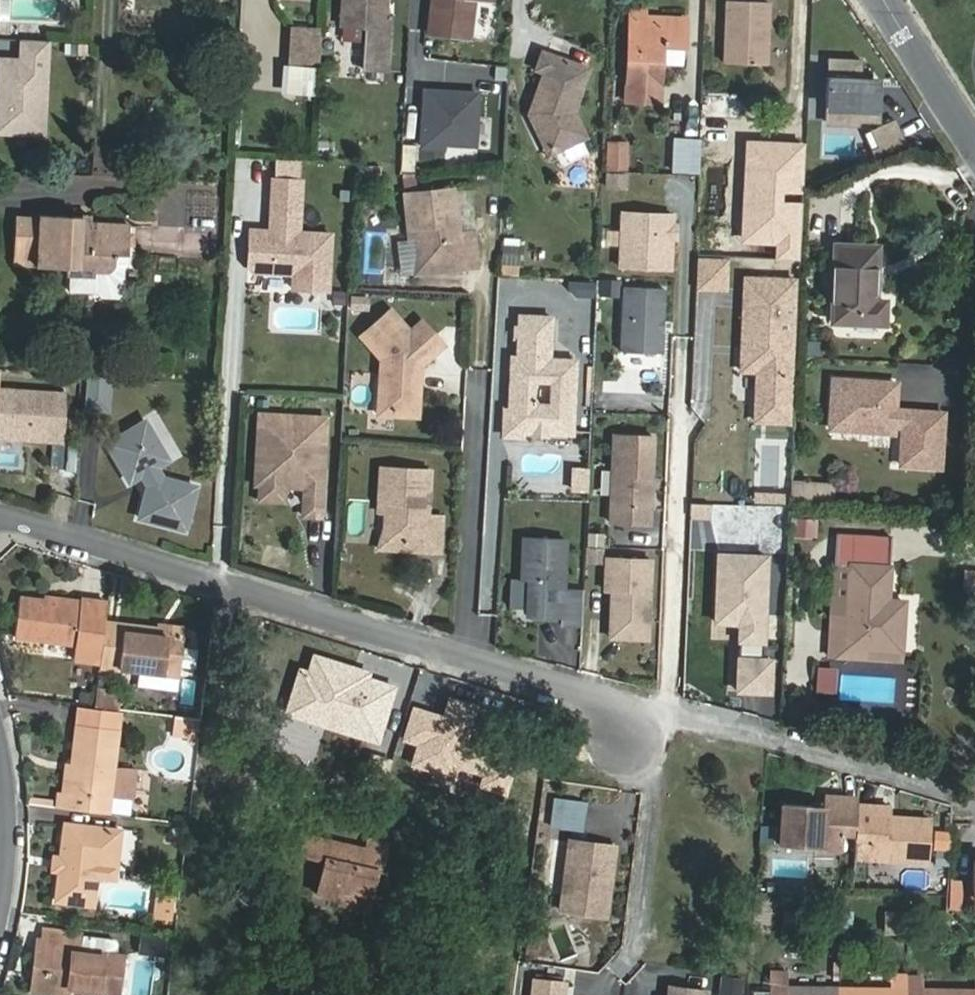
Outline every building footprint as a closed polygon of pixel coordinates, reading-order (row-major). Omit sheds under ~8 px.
[(385,28),(387,0),(344,0),(343,25),(367,27),(364,69),(386,70),(389,28),(385,28)] [(430,33),(469,38),(474,0),(434,0),(430,33)] [(729,1),(727,63),(767,64),(769,2),(729,1)] [(628,84),(663,85),(665,46),(687,47),(688,18),(645,17),(646,9),(631,9),(628,84)] [(322,27),(292,25),(290,66),(317,67),(320,67),(322,27)] [(537,111),(531,114),(549,154),(586,136),(574,112),(589,69),(543,54),(538,70),(545,73),(536,100),(540,101),(537,111)] [(317,67),(290,66),(288,93),(316,95),(317,67)] [(426,91),(423,147),(446,149),(447,144),(475,145),(478,94),(426,91)] [(676,140),(675,172),(700,173),(701,141),(676,140)] [(628,172),(628,141),(606,141),(606,172),(628,172)] [(610,191),(628,192),(629,179),(611,178),(610,191)] [(300,181),(272,179),(269,231),(263,231),(263,240),(260,243),(249,242),(248,267),(253,272),(270,273),(275,269),(276,258),(294,259),(292,289),(327,291),(330,234),(298,233),(300,181)] [(217,183),(158,182),(157,226),(216,227),(217,183)] [(405,194),(409,230),(416,229),(417,238),(419,253),(437,267),(462,264),(463,269),(479,268),(474,231),(460,233),(454,188),(405,194)] [(82,217),(41,215),(41,216),(18,215),(16,264),(38,265),(38,267),(67,269),(66,274),(69,275),(92,276),(92,270),(102,270),(108,269),(111,267),(112,265),(112,261),(113,251),(128,251),(129,226),(81,224),(82,217)] [(676,219),(625,217),(622,271),(673,274),(676,219)] [(416,229),(409,230),(410,239),(414,275),(463,269),(462,264),(437,267),(419,253),(417,238),(416,229)] [(263,231),(250,230),(249,242),(260,243),(263,240),(263,231)] [(520,245),(503,244),(502,262),(519,263),(520,245)] [(879,246),(836,244),(832,322),(885,324),(886,301),(876,300),(879,246)] [(92,276),(69,275),(69,291),(97,293),(102,298),(117,299),(122,294),(123,269),(127,265),(128,251),(113,251),(112,261),(112,265),(111,267),(108,269),(102,270),(92,270),(92,276)] [(246,275),(246,287),(289,288),(290,276),(246,275)] [(601,298),(618,299),(619,282),(602,281),(601,298)] [(666,293),(626,292),(624,356),(664,357),(666,293)] [(777,311),(719,307),(714,411),(740,412),(773,415),(777,311)] [(394,316),(365,343),(387,367),(386,378),(395,389),(392,414),(398,420),(415,422),(422,416),(426,372),(449,350),(426,326),(414,337),(394,316)] [(554,323),(521,321),(519,363),(514,363),(511,420),(520,429),(538,430),(539,426),(544,426),(556,436),(576,437),(579,365),(553,364),(547,364),(547,352),(553,347),(554,323)] [(107,410),(109,377),(87,375),(85,408),(107,410)] [(395,389),(386,378),(382,418),(398,420),(392,414),(395,389)] [(897,383),(834,380),(833,403),(848,403),(846,430),(894,433),(895,426),(904,426),(904,433),(902,465),(941,467),(944,413),(904,410),(903,415),(895,414),(896,410),(897,383)] [(2,389),(0,418),(0,433),(62,437),(65,394),(2,389)] [(833,403),(831,429),(846,430),(848,403),(833,403)] [(327,420),(261,417),(257,487),(263,487),(267,492),(281,493),(286,488),(307,489),(306,518),(322,519),(327,420)] [(509,420),(508,438),(556,440),(556,436),(544,426),(539,426),(538,430),(520,429),(511,420),(509,420)] [(169,460),(147,422),(109,445),(131,483),(143,475),(149,486),(141,517),(186,529),(197,487),(163,478),(157,467),(169,460)] [(782,437),(757,435),(754,470),(779,472),(782,437)] [(657,440),(617,439),(613,526),(653,528),(657,440)] [(432,477),(382,472),(378,507),(386,508),(383,532),(398,550),(423,552),(423,558),(439,559),(443,523),(428,522),(432,477)] [(835,486),(792,484),(791,499),(833,502),(835,486)] [(267,492),(263,487),(262,502),(285,503),(286,488),(281,493),(267,492)] [(690,518),(711,519),(712,507),(691,506),(690,518)] [(383,532),(386,508),(378,507),(374,553),(423,558),(423,552),(398,550),(383,532)] [(815,519),(797,518),(796,534),(814,535),(815,519)] [(889,567),(891,536),(838,532),(836,564),(851,565),(852,564),(889,567)] [(585,637),(588,552),(525,549),(524,590),(531,591),(529,622),(534,627),(569,629),(569,636),(585,637)] [(718,557),(715,624),(737,625),(739,628),(737,694),(769,696),(770,660),(773,558),(718,557)] [(651,633),(654,564),(609,562),(607,594),(614,594),(613,632),(651,633)] [(852,564),(851,565),(848,616),(833,615),(830,654),(865,657),(865,649),(902,652),(905,613),(887,612),(890,567),(889,567),(852,564)] [(967,571),(964,601),(974,602),(974,571),(967,571)] [(20,598),(15,637),(75,644),(73,659),(101,662),(106,622),(108,602),(80,599),(79,605),(20,598)] [(184,635),(157,632),(157,629),(106,622),(101,662),(101,666),(135,670),(133,682),(178,688),(184,635)] [(650,643),(651,633),(613,632),(612,642),(650,643)] [(835,671),(817,670),(817,693),(835,694),(835,671)] [(57,808),(109,814),(119,730),(74,725),(66,793),(59,792),(57,808)] [(812,808),(783,807),(781,848),(843,851),(843,834),(856,835),(857,806),(857,800),(824,798),(824,808),(824,814),(812,814),(812,808)] [(563,804),(556,803),(552,830),(559,831),(563,804)] [(583,835),(587,807),(563,804),(559,831),(583,835)] [(890,807),(857,806),(856,835),(856,841),(868,842),(868,858),(929,860),(931,819),(902,818),(901,824),(889,823),(890,817),(890,807)] [(120,831),(66,825),(62,854),(57,900),(93,905),(98,866),(116,868),(120,831)] [(302,854),(326,860),(331,841),(307,835),(302,854)] [(387,844),(367,839),(365,849),(384,854),(387,844)] [(365,849),(331,841),(326,860),(318,894),(342,900),(341,903),(368,909),(377,870),(380,871),(384,854),(365,849)] [(615,849),(570,843),(561,912),(605,918),(615,849)] [(964,891),(949,890),(947,910),(962,912),(964,891)] [(156,896),(153,918),(169,919),(172,897),(156,896)] [(45,929),(44,938),(50,939),(44,986),(114,994),(119,994),(123,956),(79,950),(81,934),(45,929)] [(161,935),(140,935),(140,953),(160,954),(161,935)] [(840,987),(787,986),(787,971),(772,971),(772,991),(772,994),(840,994),(840,987)] [(892,973),(892,988),(840,987),(840,994),(908,994),(908,988),(908,974),(892,973)] [(908,988),(923,988),(923,974),(908,974),(908,988)] [(539,982),(537,994),(565,994),(566,986),(539,982)] [(669,986),(667,994),(703,994),(703,990),(669,986)]
